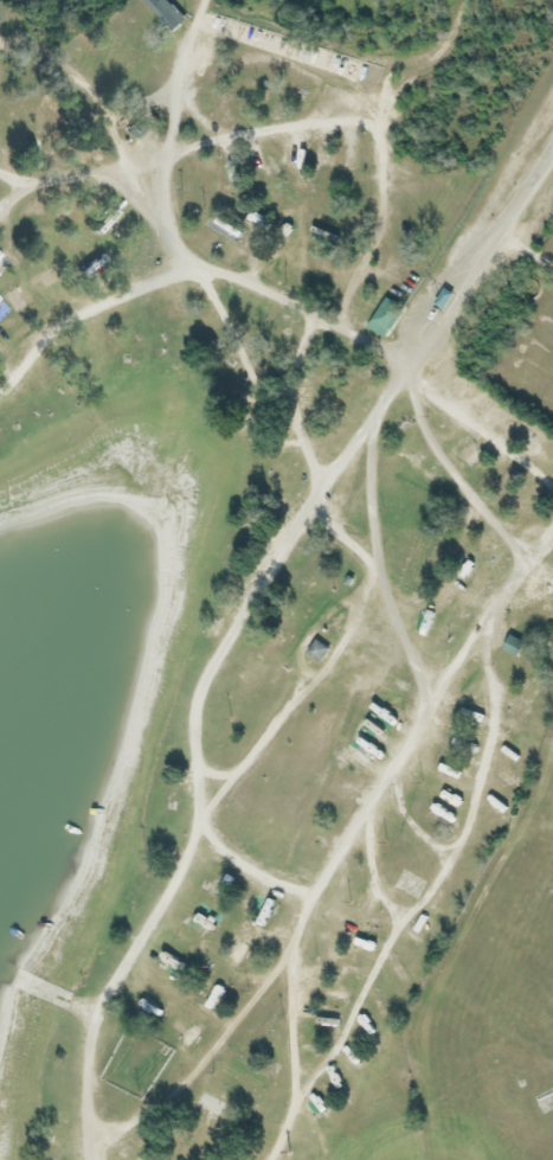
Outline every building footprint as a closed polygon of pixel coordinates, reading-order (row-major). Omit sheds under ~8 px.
[(172,33),(142,0),(164,0),(185,21),(172,33)] [(115,219),(110,212),(91,225),(96,233),(115,219)] [(384,299),(401,310),(384,338),(366,326),(384,299)] [(541,302),(522,339),(531,344),(543,320),(551,324),(552,320),(552,308),(541,302)] [(464,612),(456,608),(447,628),(455,632),(464,612)] [(502,649),(515,656),(522,644),(509,636),(502,649)] [(314,641),(328,652),(317,665),(304,654),(314,641)] [(330,1031),(312,1021),(309,1026),(327,1036),(330,1031)]
